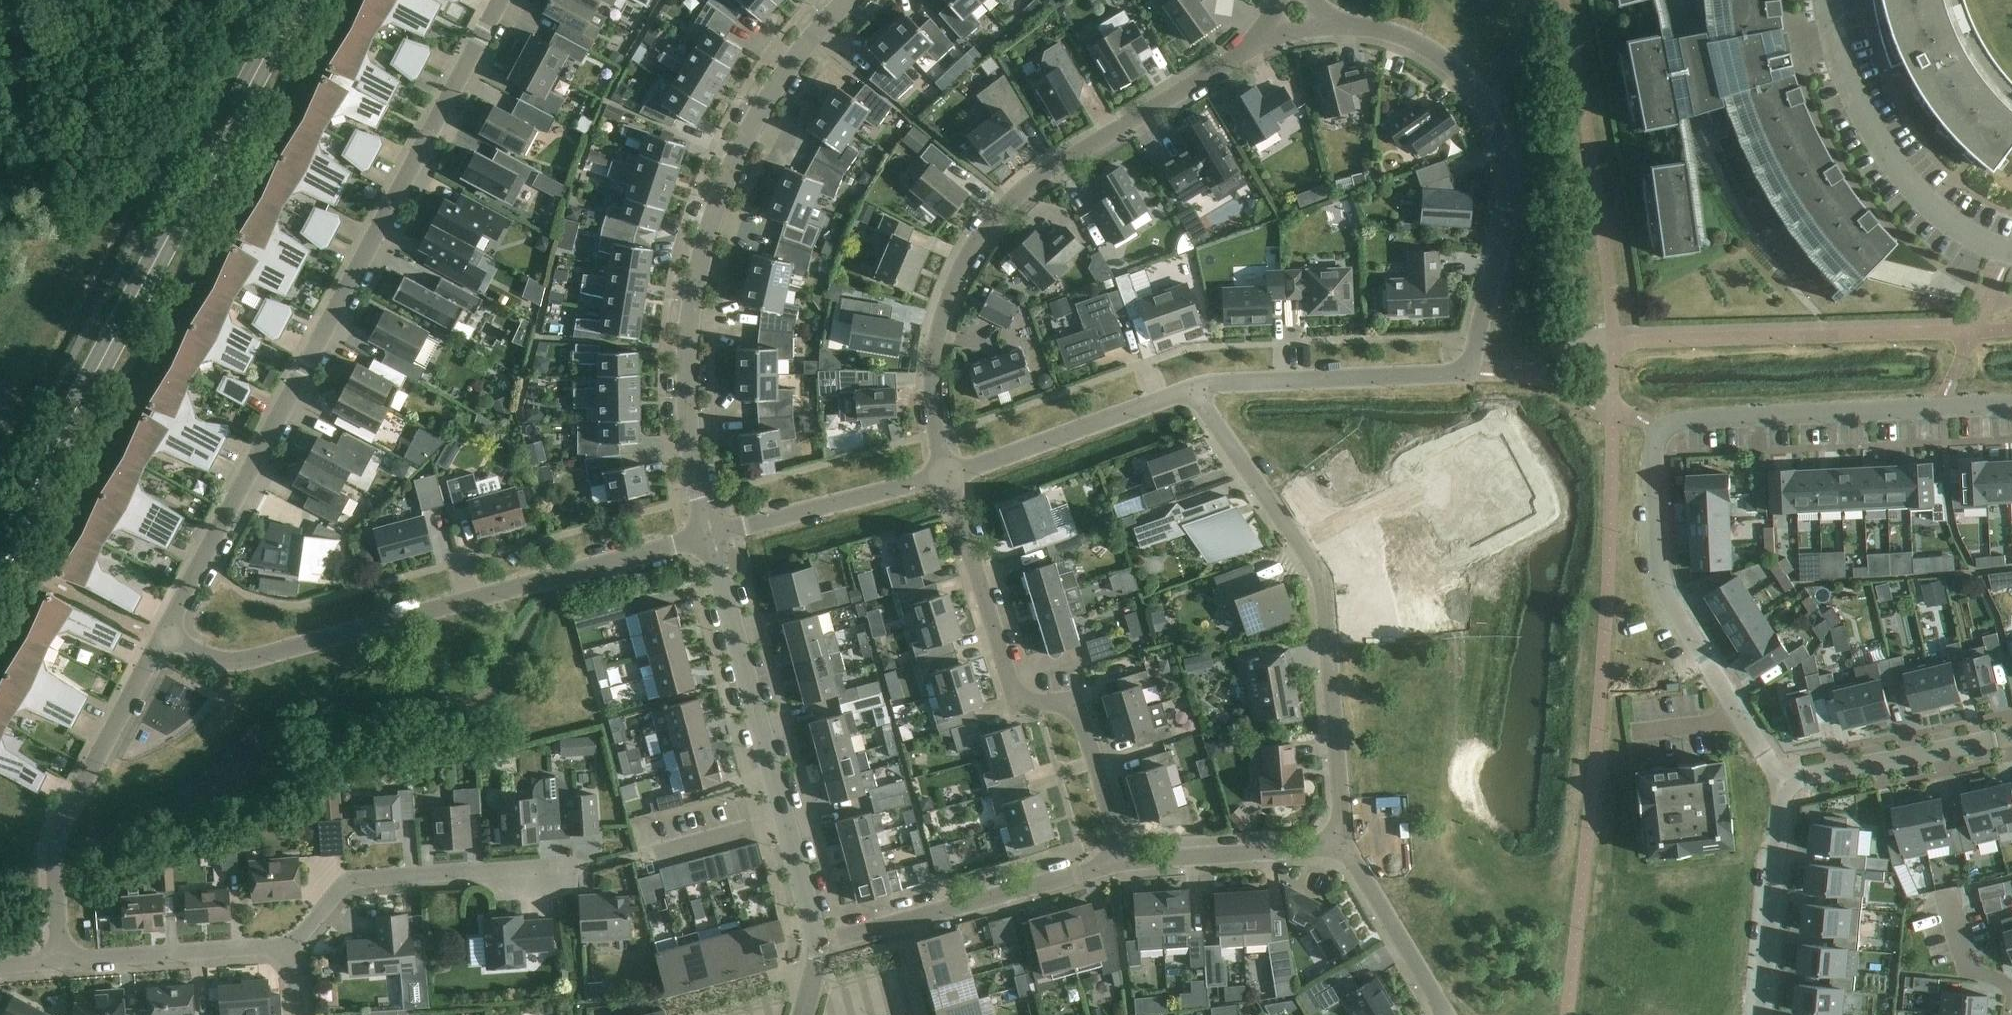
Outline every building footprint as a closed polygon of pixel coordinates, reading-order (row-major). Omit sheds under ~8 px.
[(352,27),(371,37),(379,26),(392,22),(424,35),(432,20),(395,0),(368,0),(353,27),(352,27)] [(432,20),(440,5),(433,0),(395,0),(432,20)] [(562,36),(587,50),(588,50),(599,30),(587,24),(593,11),(573,0),(551,0),(545,12),(568,25),(562,36)] [(593,11),(599,0),(573,0),(593,11)] [(707,2),(735,22),(747,9),(761,22),(776,5),(770,0),(709,0),(707,2)] [(979,0),(944,0),(948,5),(938,14),(962,41),(981,25),(970,13),(981,3),(979,0)] [(1190,42),(1194,39),(1195,40),(1203,34),(1204,34),(1204,33),(1214,25),(1199,3),(1203,0),(1172,0),(1164,6),(1169,14),(1168,15),(1174,24),(1176,23),(1190,42)] [(1622,75),(1624,86),(1626,98),(1628,104),(1632,121),(1633,120),(1630,109),(1639,107),(1644,130),(1645,129),(1680,122),(1679,118),(1699,112),(1701,112),(1702,112),(1702,114),(1703,115),(1705,117),(1706,118),(1709,119),(1710,119),(1712,119),(1714,119),(1717,118),(1719,116),(1719,115),(1720,114),(1720,113),(1721,111),(1721,110),(1721,108),(1721,107),(1720,106),(1722,105),(1720,96),(1727,94),(1734,114),(1738,125),(1751,155),(1767,185),(1784,213),(1803,240),(1824,266),(1839,281),(1844,277),(1852,286),(1860,278),(1857,275),(1860,278),(1896,241),(1877,221),(1857,199),(1841,175),(1826,151),(1813,126),(1802,100),(1792,72),(1789,73),(1787,65),(1790,64),(1787,51),(1781,52),(1781,41),(1778,28),(1781,28),(1777,0),(1709,0),(1709,6),(1714,38),(1706,40),(1704,31),(1691,33),(1683,35),(1680,35),(1663,38),(1663,34),(1628,41),(1628,40),(1626,40),(1630,63),(1621,65),(1620,53),(1618,53),(1622,75)] [(1991,171),(2011,144),(2011,83),(2006,77),(1998,67),(1991,57),(1984,46),(1978,35),(1973,24),(1968,13),(1964,2),(1963,0),(1877,0),(1880,14),(1883,28),(1882,28),(1887,47),(1894,66),(1902,62),(1909,75),(1920,95),(1925,102),(1933,113),(1939,121),(1949,132),(1965,149),(1975,158),(1991,171)] [(702,37),(697,46),(731,67),(742,48),(726,38),(735,22),(707,2),(691,28),(702,37)] [(1105,38),(1090,47),(1093,53),(1091,54),(1100,68),(1102,67),(1114,88),(1135,76),(1142,71),(1144,71),(1143,70),(1142,68),(1134,55),(1147,48),(1132,23),(1124,10),(1111,18),(1111,19),(1102,25),(1101,30),(1105,38)] [(905,14),(887,31),(914,61),(925,50),(936,62),(954,45),(930,18),(919,28),(905,14)] [(336,70),(333,76),(387,104),(399,82),(370,64),(366,50),(371,37),(352,27),(352,28),(353,28),(334,64),(330,65),(331,69),(334,68),(336,70)] [(914,61),(887,31),(886,32),(884,31),(875,40),(876,42),(868,49),(882,64),(869,79),(895,101),(914,83),(903,71),(914,61)] [(533,34),(521,57),(556,76),(568,55),(581,62),(587,50),(562,36),(556,33),(550,45),(533,36),(534,35),(533,34)] [(405,40),(399,52),(424,65),(430,53),(429,48),(405,40)] [(1052,121),(1054,124),(1069,115),(1067,112),(1080,104),(1070,87),(1081,80),(1059,43),(1047,51),(1046,52),(1042,67),(1044,71),(1042,72),(1042,73),(1032,79),(1032,78),(1031,78),(1031,79),(1028,81),(1037,95),(1039,93),(1049,110),(1046,111),(1051,120),(1051,121),(1052,121)] [(668,45),(663,53),(719,87),(731,67),(697,46),(696,46),(690,57),(668,45)] [(424,65),(399,52),(392,64),(412,79),(417,77),(424,65)] [(672,85),(706,106),(707,107),(719,87),(663,53),(658,61),(678,75),(672,85)] [(527,88),(521,100),(554,118),(563,100),(548,92),(556,76),(521,57),(508,80),(510,81),(510,79),(527,88)] [(990,58),(980,66),(988,76),(998,68),(990,58)] [(1321,100),(1325,118),(1353,111),(1349,94),(1368,90),(1362,67),(1343,72),(1341,62),(1313,69),(1317,86),(1314,87),(1317,101),(1321,100)] [(304,118),(323,128),(330,117),(344,113),(375,126),(387,104),(333,76),(330,82),(327,80),(327,78),(323,79),(324,82),(305,118),(304,118)] [(991,167),(1004,158),(1005,159),(1014,152),(1013,150),(1026,141),(1014,125),(1026,116),(1003,78),(979,96),(994,115),(967,135),(991,167)] [(837,87),(822,108),(856,131),(864,119),(877,129),(892,106),(865,84),(853,98),(837,87)] [(706,106),(672,85),(667,95),(654,89),(639,113),(670,127),(678,115),(695,126),(706,106)] [(1226,105),(1251,145),(1279,128),(1275,123),(1296,110),(1282,88),(1269,96),(1270,98),(1263,102),(1254,88),(1226,105)] [(554,118),(521,100),(517,98),(528,104),(519,120),(495,107),(496,106),(495,106),(489,117),(486,115),(479,127),(482,129),(480,133),(481,134),(481,133),(525,157),(526,156),(525,155),(538,131),(547,134),(546,134),(547,135),(556,119),(554,118)] [(1410,139),(1421,156),(1425,153),(1429,154),(1437,149),(1437,145),(1458,130),(1439,103),(1426,113),(1422,113),(1419,114),(1414,106),(1419,103),(1418,102),(1385,125),(1400,146),(1410,139)] [(593,111),(600,122),(611,116),(605,105),(593,111)] [(823,141),(814,158),(844,174),(860,153),(847,143),(856,131),(822,108),(821,109),(819,107),(811,118),(813,120),(807,129),(823,141)] [(1162,167),(1176,190),(1183,202),(1237,170),(1223,146),(1227,144),(1221,134),(1217,136),(1206,117),(1177,134),(1188,151),(1162,167)] [(285,155),(282,156),(342,189),(350,174),(321,155),(317,141),(323,128),(304,118),(304,119),(285,155)] [(928,119),(920,130),(935,142),(944,131),(928,119)] [(644,144),(640,154),(640,155),(678,167),(679,167),(686,145),(649,133),(649,132),(624,124),(621,135),(644,144)] [(356,132),(350,143),(375,157),(382,145),(380,139),(356,132)] [(375,157),(350,143),(344,155),(363,170),(369,168),(375,157)] [(911,189),(947,219),(953,212),(955,214),(964,204),(961,202),(967,194),(942,174),(953,161),(931,143),(920,157),(930,166),(911,189)] [(463,177),(512,204),(531,168),(542,174),(542,172),(496,148),(496,149),(499,151),(494,162),(476,152),(472,161),(466,158),(459,171),(464,174),(463,177)] [(613,159),(610,168),(672,189),(679,167),(678,167),(640,155),(640,154),(636,166),(613,159)] [(263,195),(262,196),(281,206),(289,195),(302,191),(334,204),(342,189),(282,156),(283,160),(264,196),(263,195)] [(786,168),(776,192),(813,207),(819,193),(834,199),(844,174),(814,158),(804,175),(786,168)] [(1421,224),(1469,226),(1470,193),(1454,192),(1450,182),(1451,181),(1452,182),(1453,182),(1445,160),(1415,171),(1421,187),(1423,186),(1424,191),(1423,191),(1421,224)] [(1643,177),(1642,177),(1643,190),(1643,195),(1644,200),(1644,206),(1645,211),(1646,216),(1646,222),(1651,246),(1652,246),(1652,244),(1650,234),(1659,233),(1660,243),(1662,258),(1664,258),(1663,255),(1698,250),(1697,238),(1687,161),(1686,161),(1651,166),(1650,166),(1651,179),(1653,188),(1644,190),(1643,180),(1643,177)] [(1091,208),(1113,244),(1135,231),(1129,221),(1146,210),(1121,167),(1093,184),(1103,201),(1102,205),(1103,207),(1095,212),(1092,207),(1091,208)] [(626,198),(626,197),(664,210),(664,211),(665,211),(672,189),(610,168),(607,177),(629,186),(626,198)] [(784,223),(779,241),(812,251),(822,227),(807,220),(813,207),(776,192),(775,194),(772,193),(769,202),(771,203),(766,216),(784,223)] [(247,238),(244,244),(297,273),(309,251),(280,232),(276,219),(281,206),(262,196),(262,197),(263,197),(244,233),(240,234),(241,238),(244,237),(247,238)] [(609,206),(602,227),(635,235),(638,225),(657,232),(664,211),(664,210),(626,197),(626,198),(623,208),(609,206)] [(445,200),(432,225),(474,248),(482,232),(496,240),(507,220),(474,202),(468,213),(445,200)] [(315,209),(309,221),(334,234),(340,222),(339,217),(315,209)] [(876,276),(911,290),(928,250),(907,241),(912,228),(885,216),(879,230),(893,236),(876,276)] [(334,234),(309,221),(303,233),(322,248),(328,246),(334,234)] [(1403,223),(1403,232),(1414,232),(1414,224),(1403,223)] [(474,248),(432,225),(420,248),(442,260),(437,271),(476,292),(482,280),(472,274),(483,254),(493,259),(493,258),(474,248)] [(611,254),(610,266),(649,272),(653,249),(633,246),(635,235),(602,227),(598,250),(611,254)] [(1031,277),(1043,290),(1067,268),(1063,264),(1083,247),(1065,228),(1049,243),(1043,242),(1034,232),(1010,254),(1022,266),(1018,270),(1028,280),(1031,277)] [(748,279),(748,280),(787,288),(790,274),(806,277),(812,251),(779,241),(773,259),(754,254),(751,265),(749,265),(746,278),(748,279)] [(214,287),(233,297),(240,286),(254,282),(286,295),(297,273),(244,244),(240,250),(238,249),(237,246),(233,248),(234,251),(215,287),(214,287)] [(1410,314),(1410,317),(1446,316),(1445,278),(1438,278),(1437,252),(1409,253),(1410,279),(1386,280),(1387,290),(1383,291),(1383,308),(1388,308),(1388,315),(1410,314)] [(1158,260),(1133,269),(1141,292),(1166,284),(1158,260)] [(583,275),(582,284),(646,294),(649,272),(610,266),(608,277),(583,275)] [(1309,313),(1336,312),(1351,312),(1349,270),(1307,271),(1307,277),(1300,278),(1300,272),(1286,272),(1287,298),(1301,297),(1301,291),(1308,291),(1309,313)] [(1283,298),(1282,272),(1267,273),(1268,288),(1223,290),(1224,324),(1270,323),(1270,299),(1283,298)] [(1129,273),(1115,278),(1123,302),(1137,297),(1129,273)] [(404,276),(392,299),(453,331),(458,320),(468,325),(473,315),(475,315),(483,300),(441,278),(434,292),(404,276)] [(761,309),(759,329),(793,333),(799,307),(783,303),(787,288),(748,280),(742,305),(761,309)] [(604,298),(602,310),(642,316),(646,294),(582,284),(580,293),(604,298)] [(1137,302),(1151,339),(1200,322),(1186,284),(1137,302)] [(195,324),(192,325),(252,357),(261,342),(231,323),(227,310),(233,297),(214,287),(214,288),(195,324)] [(979,314),(1007,329),(1018,307),(989,293),(979,314)] [(1057,340),(1067,369),(1098,358),(1099,354),(1126,345),(1107,293),(1075,304),(1085,331),(1057,340)] [(849,347),(896,355),(902,323),(868,317),(871,304),(843,299),(839,321),(853,323),(849,347)] [(267,300),(260,312),(286,325),(292,313),(290,308),(267,300)] [(642,316),(602,310),(601,321),(576,319),(573,338),(600,339),(600,333),(638,339),(642,316)] [(383,364),(418,383),(426,368),(413,362),(428,333),(386,311),(384,314),(379,314),(374,323),(377,328),(370,340),(386,348),(388,355),(383,364)] [(286,325),(260,312),(254,324),(274,339),(279,337),(286,325)] [(173,364),(173,365),(192,375),(199,363),(212,359),(244,373),(252,357),(192,325),(193,329),(174,365),(173,364)] [(737,348),(737,374),(777,374),(777,359),(793,360),(793,333),(759,329),(757,348),(737,348)] [(598,364),(598,375),(598,376),(638,375),(638,374),(638,352),(599,353),(599,346),(576,344),(576,352),(573,353),(573,363),(598,364)] [(968,368),(979,400),(1032,381),(1021,349),(968,368)] [(357,364),(345,387),(388,409),(399,388),(401,389),(407,377),(379,362),(373,373),(357,364)] [(157,407),(151,419),(150,420),(216,455),(229,432),(227,427),(206,424),(195,418),(186,388),(192,375),(173,365),(172,365),(173,366),(154,402),(150,403),(151,406),(154,406),(157,407)] [(874,372),(839,371),(840,392),(855,391),(857,419),(860,419),(862,427),(879,423),(878,417),(897,416),(895,388),(875,390),(874,372)] [(573,389),(574,399),(639,397),(639,374),(638,374),(638,375),(598,376),(598,375),(598,388),(573,389)] [(757,400),(758,419),(793,416),(793,389),(777,389),(777,374),(737,374),(737,376),(734,375),(734,389),(737,389),(737,400),(757,400)] [(219,390),(244,404),(250,391),(249,386),(225,378),(219,390)] [(388,409),(345,387),(334,409),(349,418),(344,428),(372,443),(378,432),(377,431),(388,409)] [(837,420),(832,391),(818,393),(823,423),(837,420)] [(598,421),(599,421),(639,420),(640,420),(639,397),(574,399),(574,408),(598,409),(598,421)] [(124,455),(124,456),(143,466),(150,454),(164,450),(209,469),(216,455),(150,420),(151,419),(148,418),(147,415),(143,416),(144,420),(125,456),(124,455)] [(793,416),(758,419),(759,431),(739,434),(740,447),(738,447),(740,461),(742,461),(743,464),(782,459),(780,441),(796,439),(793,416)] [(595,418),(582,419),(582,433),(595,433),(595,418)] [(599,421),(599,432),(585,434),(586,459),(620,455),(619,443),(639,443),(639,420),(599,421)] [(319,438),(306,461),(345,481),(350,471),(361,476),(375,450),(344,433),(336,447),(319,438)] [(1441,511),(1436,514),(1450,541),(1464,533),(1469,544),(1523,516),(1517,505),(1531,498),(1499,437),(1485,445),(1480,434),(1426,463),(1432,473),(1418,480),(1432,507),(1438,504),(1441,511)] [(1198,477),(1197,475),(1187,445),(1150,458),(1160,488),(1142,495),(1147,510),(1175,500),(1171,486),(1198,477)] [(606,484),(609,501),(648,494),(648,490),(650,490),(647,476),(645,477),(642,464),(635,466),(635,465),(629,466),(629,467),(623,468),(620,455),(585,459),(590,487),(606,484)] [(105,493),(102,494),(175,533),(182,519),(142,492),(138,479),(143,466),(124,456),(124,457),(125,457),(105,493)] [(345,481),(306,461),(294,484),(312,493),(304,507),(336,524),(350,497),(339,491),(345,481)] [(1954,509),(1988,507),(1986,461),(1962,462),(1963,482),(1951,483),(1954,509)] [(1987,461),(1986,461),(1988,507),(1989,507),(1989,505),(2011,504),(2009,463),(1987,464),(1987,461)] [(1933,463),(1909,465),(1911,510),(1934,509),(1934,522),(1947,521),(1943,483),(1934,483),(1933,463)] [(1911,510),(1909,465),(1908,465),(1908,467),(1886,468),(1888,509),(1910,508),(1910,510),(1911,510)] [(1888,509),(1886,468),(1864,469),(1866,510),(1888,509)] [(1866,510),(1864,469),(1841,470),(1843,511),(1866,510)] [(1796,513),(1797,513),(1795,470),(1771,471),(1773,512),(1796,511),(1796,513)] [(1820,512),(1818,471),(1796,472),(1796,470),(1795,470),(1797,513),(1820,512)] [(1843,511),(1841,470),(1818,471),(1820,512),(1843,511)] [(1754,497),(1758,497),(1767,497),(1765,472),(1753,472),(1754,497)] [(470,506),(478,536),(525,524),(520,508),(526,507),(522,491),(516,493),(515,489),(480,499),(473,473),(446,481),(455,510),(470,506)] [(414,480),(422,512),(444,506),(436,474),(414,480)] [(1731,498),(1730,475),(1689,477),(1690,500),(1731,498)] [(83,533),(83,534),(102,544),(109,532),(122,528),(167,547),(175,533),(102,494),(103,498),(84,533),(83,533)] [(1046,546),(1056,542),(1078,534),(1073,522),(1055,529),(1048,510),(1050,509),(1046,496),(1043,497),(1042,494),(1017,503),(1016,501),(1003,505),(1004,508),(1001,509),(1002,512),(1000,513),(1004,525),(1007,524),(1014,545),(1036,536),(1040,548),(1046,546)] [(1172,524),(1164,518),(1133,528),(1140,548),(1191,533),(1216,559),(1259,544),(1239,516),(1233,518),(1226,496),(1184,510),(1172,524)] [(1767,497),(1758,497),(1759,512),(1768,512),(1767,497)] [(1731,500),(1731,498),(1690,500),(1690,501),(1692,501),(1693,523),(1730,521),(1729,500),(1731,500)] [(375,530),(384,562),(431,549),(423,517),(375,530)] [(1731,544),(1730,521),(1693,523),(1694,546),(1731,544)] [(302,568),(301,578),(317,580),(340,536),(318,524),(311,538),(306,537),(306,540),(299,539),(300,529),(272,525),(252,563),(294,569),(295,567),(302,568)] [(896,593),(897,595),(924,586),(920,573),(940,567),(929,528),(895,538),(903,562),(886,567),(894,594),(896,593)] [(1765,528),(1766,543),(1775,542),(1774,528),(1765,528)] [(102,544),(83,534),(82,534),(83,535),(64,571),(60,572),(61,575),(64,574),(133,611),(141,596),(100,570),(96,556),(102,544)] [(1078,534),(1056,542),(1046,546),(1050,557),(1082,546),(1078,534)] [(1776,557),(1775,542),(1766,543),(1766,557),(1776,557)] [(1732,568),(1731,544),(1694,546),(1695,570),(1732,568)] [(2007,555),(1993,557),(1994,566),(2008,565),(2007,555)] [(1994,566),(1993,557),(1976,559),(1978,568),(1994,566)] [(1786,558),(1779,563),(1787,575),(1794,570),(1786,558)] [(1031,600),(1064,590),(1078,586),(1073,570),(1059,575),(1056,566),(1055,562),(1053,563),(1053,564),(1025,572),(1023,572),(1031,600)] [(1787,575),(1779,563),(1771,568),(1779,580),(1787,575)] [(1914,574),(1914,564),(1899,565),(1900,574),(1914,574)] [(1928,564),(1914,564),(1914,574),(1929,573),(1928,564)] [(1883,566),(1868,567),(1869,577),(1883,576),(1883,566)] [(807,601),(811,612),(838,605),(834,590),(819,593),(812,567),(798,571),(795,568),(792,567),(789,568),(786,571),(785,574),(771,578),(779,608),(807,601)] [(1869,577),(1868,567),(1854,568),(1854,578),(1869,577)] [(1236,600),(1248,634),(1293,617),(1281,583),(1252,593),(1244,568),(1216,578),(1225,604),(1236,600)] [(1121,589),(1123,595),(1138,590),(1132,569),(1110,576),(1109,576),(1113,592),(1121,589)] [(1836,570),(1822,571),(1822,580),(1837,579),(1836,570)] [(1822,580),(1822,571),(1808,572),(1809,581),(1822,580)] [(1989,575),(1994,592),(2007,588),(2002,573),(1989,575)] [(1795,587),(1787,575),(1779,580),(1787,592),(1795,587)] [(1928,577),(1933,602),(1941,601),(1936,575),(1928,577)] [(1739,577),(1708,596),(1721,616),(1752,597),(1739,577)] [(912,614),(916,627),(960,614),(960,611),(960,608),(953,608),(948,593),(940,596),(939,595),(935,583),(924,586),(897,595),(903,616),(912,614)] [(1031,600),(1039,626),(1072,616),(1064,590),(1031,600)] [(29,635),(28,636),(47,646),(55,634),(68,630),(113,649),(121,634),(52,597),(51,595),(47,596),(49,600),(29,635)] [(1811,613),(1819,608),(1811,596),(1803,601),(1811,613)] [(1764,616),(1752,597),(1721,616),(1733,635),(1764,616)] [(855,605),(858,617),(867,615),(864,602),(855,605)] [(638,614),(633,615),(630,603),(606,609),(609,622),(626,617),(631,638),(678,625),(678,626),(681,625),(675,605),(673,605),(672,604),(638,613),(638,614)] [(912,643),(918,664),(957,652),(957,651),(955,651),(952,641),(954,640),(961,637),(957,623),(963,619),(961,616),(960,614),(916,627),(920,640),(912,643)] [(783,624),(788,645),(823,635),(817,615),(783,624)] [(1072,616),(1039,626),(1048,654),(1050,653),(1050,655),(1052,656),(1055,657),(1058,656),(1060,654),(1060,651),(1060,650),(1080,644),(1072,616)] [(1775,635),(1764,616),(1733,635),(1744,654),(1742,655),(1743,656),(1778,634),(1777,633),(1775,635)] [(678,625),(631,638),(637,658),(684,646),(678,626),(678,625)] [(1939,630),(1943,644),(1962,639),(1958,625),(1939,630)] [(788,645),(794,664),(840,652),(835,632),(823,635),(788,645)] [(857,634),(860,646),(869,644),(865,632),(857,634)] [(1960,642),(1966,667),(1973,696),(1975,696),(1976,699),(1989,696),(1988,693),(1997,690),(1990,661),(2003,658),(1997,633),(1983,637),(1985,646),(1963,651),(1960,642)] [(1790,654),(1778,634),(1743,656),(1755,676),(1783,659),(1790,670),(1811,656),(1804,645),(1790,654)] [(1086,642),(1092,661),(1115,654),(1109,635),(1086,642)] [(10,673),(6,674),(79,713),(87,698),(46,672),(42,659),(47,646),(28,636),(29,637),(10,673)] [(1950,659),(1928,664),(1939,708),(1953,705),(1952,701),(1961,699),(1954,670),(1966,667),(1960,642),(1947,645),(1950,659)] [(869,644),(860,646),(863,658),(872,656),(869,644)] [(689,666),(684,646),(637,658),(639,667),(651,664),(654,676),(689,666)] [(1239,660),(1241,660),(1245,659),(1247,672),(1245,675),(1246,683),(1243,684),(1243,685),(1249,684),(1256,719),(1247,721),(1247,722),(1277,717),(1278,721),(1297,718),(1295,704),(1303,703),(1302,698),(1294,700),(1285,651),(1261,655),(1260,649),(1259,649),(1260,655),(1238,659),(1239,660)] [(840,652),(794,664),(799,684),(841,672),(845,671),(840,652)] [(933,682),(937,696),(981,682),(980,679),(980,677),(973,676),(969,662),(961,664),(959,664),(956,654),(958,653),(957,652),(918,664),(924,685),(933,682)] [(592,658),(595,669),(604,667),(601,655),(592,658)] [(1903,656),(1890,659),(1896,684),(1908,681),(1915,710),(1925,708),(1925,711),(1939,708),(1928,664),(1906,670),(1903,656)] [(1896,684),(1890,659),(1877,662),(1880,676),(1858,681),(1869,725),(1882,722),(1881,718),(1891,716),(1884,687),(1896,684)] [(695,688),(689,666),(654,676),(643,679),(648,700),(695,688)] [(604,667),(595,669),(598,681),(607,678),(604,667)] [(1146,671),(1139,673),(1120,679),(1123,690),(1102,697),(1109,719),(1146,708),(1140,686),(1150,683),(1146,671)] [(837,695),(840,705),(882,693),(878,681),(846,690),(841,672),(799,684),(804,704),(837,695)] [(1820,730),(1813,701),(1825,698),(1825,701),(1826,701),(1819,673),(1806,676),(1809,690),(1786,696),(1788,704),(1785,705),(1788,718),(1791,717),(1796,736),(1798,735),(1799,738),(1811,736),(1811,732),(1820,730)] [(1819,673),(1826,701),(1838,698),(1845,727),(1854,725),(1855,728),(1869,725),(1858,681),(1836,687),(1832,673),(1820,676),(1819,673)] [(6,723),(13,712),(27,708),(72,727),(79,713),(6,674),(7,678),(0,691),(0,720),(6,723)] [(932,711),(939,732),(978,720),(978,719),(976,719),(973,710),(974,708),(982,706),(978,691),(983,687),(982,685),(981,682),(937,696),(941,709),(932,711)] [(601,690),(604,701),(613,699),(610,687),(601,690)] [(885,706),(882,693),(840,705),(842,714),(809,723),(815,743),(849,734),(849,735),(858,732),(853,714),(885,706)] [(663,708),(651,712),(657,733),(669,730),(704,720),(698,699),(663,708)] [(1150,719),(1146,708),(1109,719),(1116,741),(1137,735),(1141,746),(1167,738),(1163,726),(1168,725),(1165,715),(1150,719)] [(1210,710),(1197,711),(1198,726),(1212,725),(1210,710)] [(0,720),(0,771),(37,791),(45,776),(4,750),(0,736),(6,723),(0,720)] [(663,753),(709,741),(704,720),(669,730),(657,733),(662,753),(663,753)] [(983,745),(987,758),(1032,745),(1031,742),(1031,739),(1024,739),(1019,724),(982,736),(981,732),(980,732),(977,723),(979,721),(978,720),(939,732),(939,733),(951,729),(958,752),(983,745)] [(612,732),(615,744),(624,741),(621,730),(612,732)] [(883,733),(886,745),(895,743),(892,731),(883,733)] [(815,743),(820,763),(854,754),(849,735),(849,734),(815,743)] [(584,741),(585,757),(595,756),(595,740),(584,741)] [(667,770),(673,773),(715,761),(709,741),(663,753),(667,770)] [(895,743),(886,745),(890,757),(898,755),(895,743)] [(1295,777),(1294,770),(1292,744),(1264,747),(1266,773),(1259,773),(1262,805),(1303,802),(1301,777),(1295,777)] [(983,774),(989,795),(1029,783),(1029,782),(1027,782),(1024,772),(1025,771),(1033,768),(1028,753),(1034,750),(1033,747),(1032,745),(987,758),(991,771),(983,774)] [(617,753),(621,764),(630,762),(627,750),(617,753)] [(1127,776),(1133,799),(1171,787),(1164,766),(1174,763),(1171,751),(1145,758),(1148,770),(1127,776)] [(820,763),(825,783),(860,773),(854,754),(820,763)] [(715,761),(673,773),(672,773),(673,774),(669,779),(674,794),(656,799),(660,811),(684,805),(681,792),(685,791),(686,792),(720,783),(720,781),(722,781),(717,760),(715,761)] [(630,762),(621,764),(624,776),(633,773),(630,762)] [(1730,847),(1728,831),(1731,831),(1728,803),(1725,804),(1720,763),(1705,765),(1705,762),(1677,765),(1678,768),(1637,773),(1639,788),(1635,788),(1639,816),(1642,815),(1646,856),(1662,854),(1662,857),(1689,854),(1689,851),(1730,847)] [(872,769),(860,773),(825,783),(831,803),(865,794),(865,791),(868,790),(872,802),(903,794),(908,793),(905,780),(877,787),(872,769)] [(499,802),(502,844),(538,841),(537,821),(569,819),(570,835),(598,832),(595,795),(568,797),(568,792),(567,789),(566,786),(564,783),(560,780),(556,778),(556,776),(544,777),(544,779),(540,781),(537,785),(535,788),(534,791),(534,794),(534,799),(499,802)] [(1986,784),(1998,832),(2011,829),(2011,788),(2011,785),(2002,787),(2001,782),(1987,785),(1987,784),(1986,784)] [(1004,813),(1008,826),(1052,813),(1052,810),(1052,807),(1045,807),(1040,793),(1032,795),(1031,794),(1028,785),(1030,784),(1029,783),(989,795),(996,816),(1004,813)] [(1998,832),(1986,784),(1986,785),(1972,788),(1973,793),(1965,796),(1971,825),(1959,828),(1965,852),(1977,849),(1976,844),(2000,839),(1998,832)] [(1171,787),(1133,799),(1140,821),(1161,815),(1165,826),(1193,824),(1187,806),(1177,809),(1171,787)] [(435,809),(438,848),(469,846),(466,814),(481,813),(479,788),(453,790),(454,807),(435,809)] [(377,838),(377,840),(395,839),(394,821),(415,820),(413,790),(398,791),(398,794),(395,797),(375,798),(375,795),(362,796),(359,800),(360,806),(357,806),(358,824),(361,824),(361,830),(371,838),(377,838)] [(324,798),(326,821),(318,822),(321,857),(345,855),(340,793),(332,795),(324,798)] [(903,794),(872,802),(874,812),(836,822),(841,842),(876,833),(884,831),(879,813),(906,806),(903,794)] [(1917,798),(1917,799),(1927,848),(1927,847),(1950,843),(1952,855),(1965,852),(1959,828),(1948,830),(1942,800),(1933,802),(1932,797),(1918,800),(1917,798)] [(1927,848),(1917,799),(1916,799),(1916,800),(1902,803),(1903,808),(1895,810),(1901,840),(1889,842),(1893,867),(1906,864),(1905,859),(1929,854),(1927,847),(1927,848)] [(1052,813),(1008,826),(1000,829),(1010,861),(1048,850),(1045,839),(1054,837),(1049,822),(1055,818),(1053,816),(1052,813)] [(1843,854),(1842,868),(1855,869),(1866,870),(1867,856),(1856,855),(1859,829),(1847,828),(1848,819),(1826,817),(1825,826),(1814,824),(1811,851),(1843,854)] [(909,832),(913,844),(921,842),(918,830),(909,832)] [(236,832),(221,837),(223,870),(239,868),(236,832)] [(881,853),(876,833),(841,842),(847,862),(881,853)] [(921,842),(913,844),(916,856),(924,854),(921,842)] [(758,843),(743,847),(749,870),(764,866),(758,843)] [(929,848),(937,876),(952,872),(944,844),(929,848)] [(743,847),(730,850),(736,873),(749,870),(743,847)] [(730,850),(717,854),(723,877),(736,873),(730,850)] [(886,872),(881,853),(847,862),(852,882),(886,872)] [(717,854),(703,858),(709,881),(723,877),(717,854)] [(156,863),(158,891),(174,890),(172,856),(156,857),(157,863),(156,863)] [(703,858),(689,861),(695,885),(709,881),(703,858)] [(250,862),(251,881),(253,901),(301,897),(298,859),(250,862)] [(1936,881),(1949,877),(1943,860),(1931,864),(1936,881)] [(689,861),(675,865),(681,888),(695,885),(689,861)] [(914,865),(919,885),(932,882),(926,862),(914,865)] [(681,888),(675,865),(659,869),(666,892),(681,888)] [(1839,894),(1838,908),(1851,909),(1862,910),(1864,896),(1853,895),(1855,869),(1842,868),(1810,865),(1808,891),(1839,894)] [(896,869),(886,872),(852,882),(857,902),(901,890),(896,869)] [(1982,901),(2006,895),(2004,883),(1979,888),(1982,901)] [(1323,913),(1316,902),(1284,885),(1283,885),(1289,920),(1305,929),(1307,928),(1328,962),(1359,943),(1336,905),(1323,913)] [(1253,887),(1240,888),(1244,945),(1268,944),(1274,983),(1294,980),(1288,940),(1270,943),(1267,891),(1253,891),(1253,887)] [(1244,945),(1240,888),(1228,889),(1228,893),(1215,894),(1217,934),(1223,933),(1224,947),(1244,945)] [(186,894),(187,902),(188,922),(230,919),(228,891),(186,894)] [(1186,891),(1160,893),(1164,948),(1189,946),(1190,967),(1205,966),(1204,947),(1203,938),(1189,939),(1186,891)] [(1164,948),(1160,893),(1134,894),(1137,940),(1126,942),(1129,966),(1141,965),(1139,949),(1164,948)] [(111,919),(110,919),(110,920),(111,920),(112,933),(126,932),(126,928),(143,927),(144,931),(165,929),(162,895),(122,898),(119,899),(115,900),(112,903),(110,907),(111,919)] [(580,897),(582,941),(609,939),(609,935),(630,934),(628,898),(594,900),(594,896),(580,897)] [(1091,904),(1060,912),(1075,966),(1099,959),(1103,975),(1120,970),(1114,918),(1096,923),(1091,904)] [(1836,934),(1834,948),(1848,949),(1859,951),(1860,936),(1849,935),(1851,909),(1838,908),(1806,905),(1804,931),(1836,934)] [(1075,966),(1060,912),(1029,920),(1034,940),(1024,942),(1038,992),(1055,988),(1051,972),(1075,966)] [(354,942),(349,942),(351,976),(371,974),(374,970),(387,969),(387,973),(400,972),(404,972),(407,1008),(403,1008),(404,1010),(413,1009),(430,1008),(424,936),(422,936),(423,947),(413,948),(412,937),(408,938),(406,916),(377,918),(379,940),(379,944),(368,945),(364,941),(354,942)] [(484,919),(487,969),(525,966),(524,952),(553,950),(551,920),(522,922),(522,916),(484,919)] [(1011,917),(1000,920),(1006,943),(1018,940),(1011,917)] [(2002,920),(2011,952),(2011,917),(2002,920)] [(1006,943),(1000,920),(988,923),(994,946),(1006,943)] [(752,970),(742,931),(739,921),(718,927),(732,976),(752,970)] [(784,939),(779,921),(763,926),(742,931),(752,970),(774,964),(771,953),(775,952),(772,942),(784,939)] [(732,976),(718,927),(697,932),(711,981),(732,976)] [(711,981),(697,932),(676,938),(690,987),(711,981)] [(919,942),(925,964),(963,954),(958,932),(919,942)] [(654,941),(658,954),(668,993),(690,987),(679,949),(676,938),(675,935),(654,941)] [(1832,975),(1831,988),(1844,989),(1844,990),(1855,991),(1856,976),(1845,975),(1848,949),(1834,948),(1803,945),(1800,972),(1832,975)] [(1204,947),(1205,966),(1206,987),(1226,985),(1225,961),(1221,958),(1220,946),(1204,947)] [(920,965),(926,988),(970,976),(963,954),(925,964),(920,965)] [(1014,977),(1017,987),(1029,984),(1026,974),(1014,977)] [(1323,1008),(1325,1011),(1344,999),(1353,1014),(1393,1014),(1388,1007),(1392,1005),(1376,979),(1359,989),(1350,975),(1330,987),(1325,979),(1298,995),(1310,1014),(1311,1014),(1323,1008)] [(932,1011),(937,1009),(976,999),(970,976),(926,988),(932,1011)] [(1939,992),(1940,979),(1915,977),(1914,989),(1939,992)] [(281,995),(268,996),(267,980),(243,982),(243,985),(220,987),(220,990),(209,991),(210,1001),(221,1000),(222,1014),(282,1014),(281,995)] [(1032,994),(1029,984),(1017,987),(1019,998),(1032,994)] [(1828,1014),(1842,1014),(1844,990),(1844,989),(1831,988),(1799,985),(1797,1012),(1828,1014)] [(193,1006),(192,986),(148,989),(150,1014),(194,1014),(193,1006)] [(111,992),(76,994),(78,1014),(124,1014),(122,991),(111,992)] [(1182,991),(1151,991),(1151,1005),(1182,1005),(1182,991)] [(1943,1014),(1947,1014),(1986,1014),(1988,996),(1945,992),(1943,1014)] [(14,997),(4,1014),(48,1014),(14,997)] [(937,1009),(939,1014),(980,1014),(976,999),(937,1009)]
